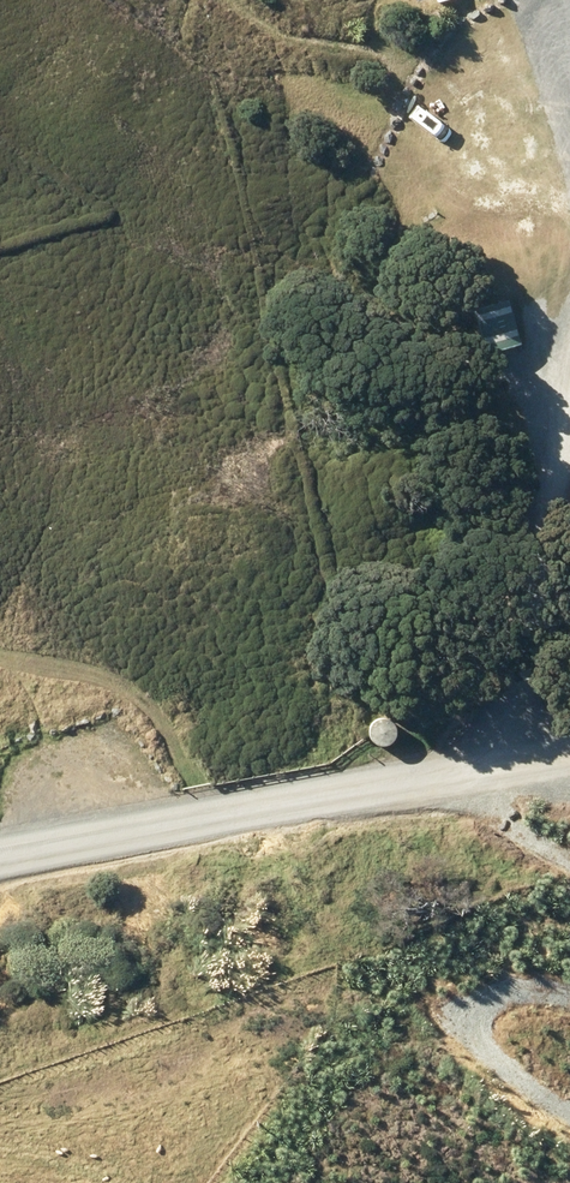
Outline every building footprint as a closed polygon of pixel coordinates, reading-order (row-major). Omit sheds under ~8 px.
[(516,296),(482,304),(493,350),(526,342),(516,296)]
